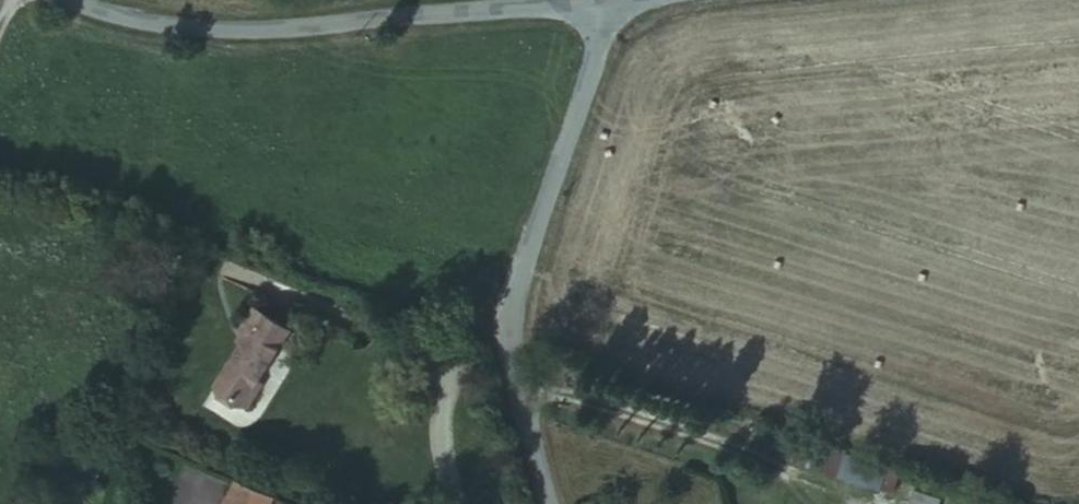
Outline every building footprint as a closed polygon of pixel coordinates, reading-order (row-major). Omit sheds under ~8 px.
[(483,301),(479,314),(492,318),(496,305),(483,301)] [(291,330),(254,309),(242,331),(243,332),(249,335),(244,346),(218,391),(252,410),(266,385),(261,382),(291,330)] [(238,342),(244,346),(249,335),(243,332),(238,342)] [(823,433),(812,454),(910,492),(918,470),(823,433)] [(930,477),(917,473),(910,492),(922,497),(930,477)] [(227,503),(266,503),(267,499),(235,486),(227,503)] [(940,503),(968,503),(943,496),(940,503)]
